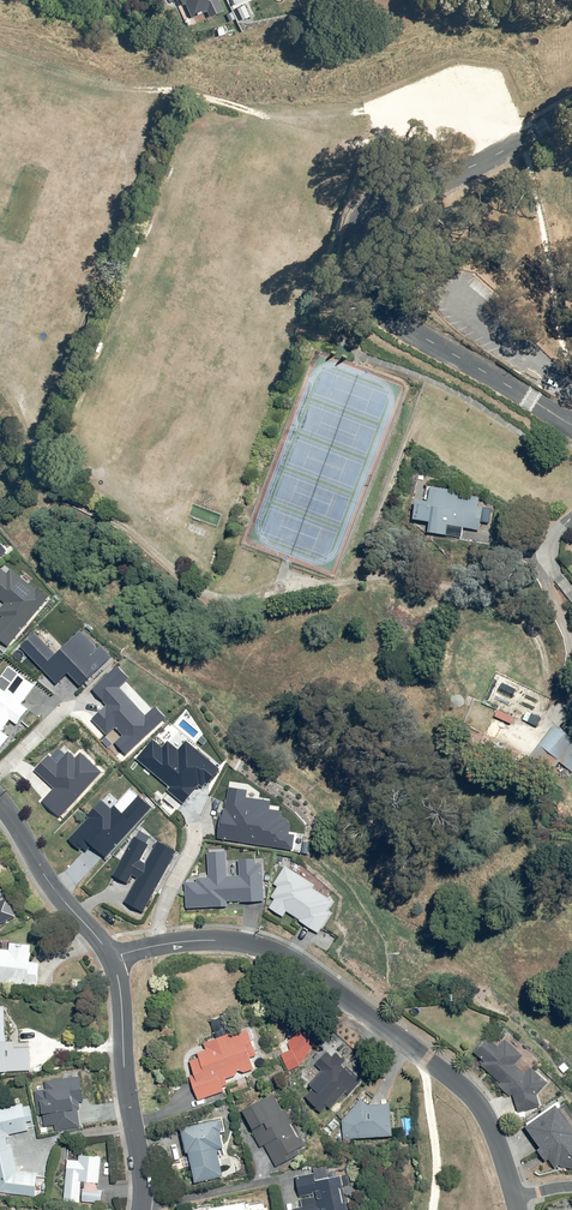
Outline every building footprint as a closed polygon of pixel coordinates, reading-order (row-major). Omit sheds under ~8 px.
[(184,4),(187,3),(194,17),(208,10),(211,17),(225,10),(221,0),(183,0),(184,4)] [(538,178),(527,181),(529,189),(540,187),(538,178)] [(428,533),(462,538),(464,528),(480,531),(483,509),(478,508),(480,499),(452,494),(453,492),(431,488),(428,503),(416,501),(413,521),(430,523),(428,533)] [(0,540),(0,557),(8,551),(0,540)] [(0,570),(0,598),(6,602),(0,609),(0,613),(3,616),(0,620),(0,639),(9,646),(50,597),(38,587),(36,589),(11,568),(8,573),(2,568),(0,570)] [(36,632),(22,646),(58,684),(69,672),(82,685),(113,656),(102,645),(99,648),(81,630),(57,654),(36,632)] [(10,737),(2,731),(11,719),(18,725),(29,709),(22,704),(36,685),(9,666),(0,679),(0,751),(10,737)] [(116,742),(127,754),(167,718),(156,706),(146,715),(121,687),(130,678),(118,666),(93,688),(108,705),(93,719),(108,735),(116,727),(124,735),(116,742)] [(527,711),(524,719),(538,726),(542,717),(527,711)] [(530,757),(552,774),(561,762),(571,770),(571,737),(556,724),(530,757)] [(154,739),(137,758),(170,787),(168,790),(184,804),(200,785),(204,787),(207,783),(208,784),(221,769),(187,740),(179,749),(169,741),(164,747),(154,739)] [(55,788),(43,800),(61,817),(103,772),(82,752),(77,758),(69,751),(66,754),(60,748),(52,757),(50,755),(36,770),(55,788)] [(222,814),(218,837),(294,850),(296,834),(290,834),(292,823),(289,822),(289,819),(282,818),(283,811),(271,809),(272,801),(248,797),(249,790),(230,787),(227,808),(225,808),(224,815),(222,814)] [(89,818),(69,839),(81,850),(83,847),(88,852),(94,845),(107,858),(153,807),(140,795),(139,796),(132,789),(116,806),(115,805),(112,808),(103,800),(87,817),(89,818)] [(138,838),(135,836),(114,875),(129,883),(133,875),(138,877),(125,902),(144,912),(178,851),(159,841),(147,863),(142,860),(150,844),(148,843),(152,836),(141,831),(138,838)] [(186,882),(187,908),(229,906),(228,901),(242,900),(242,902),(266,900),(264,864),(257,864),(257,859),(240,859),(241,876),(228,876),(227,851),(208,852),(210,877),(198,878),(198,882),(186,882)] [(278,886),(272,896),(275,899),(270,907),(284,917),(288,911),(301,919),(300,920),(320,933),(332,913),(328,911),(334,902),(330,900),(331,899),(314,888),(316,884),(286,866),(274,884),(278,886)] [(32,983),(33,944),(12,943),(13,940),(0,940),(0,981),(32,983)] [(8,1070),(7,1012),(0,1012),(0,1071),(8,1070)] [(503,1023),(474,1052),(483,1060),(479,1064),(500,1083),(497,1086),(511,1097),(513,1095),(516,1112),(538,1107),(535,1093),(546,1082),(531,1067),(525,1073),(514,1062),(522,1055),(507,1040),(514,1034),(503,1023)] [(227,1086),(225,1079),(254,1069),(250,1058),(257,1056),(246,1025),(208,1038),(211,1046),(196,1051),(198,1056),(189,1059),(191,1065),(186,1067),(198,1100),(225,1090),(223,1087),(227,1086)] [(288,1044),(290,1049),(280,1053),(288,1070),(299,1066),(315,1045),(296,1036),(288,1044)] [(305,1095),(321,1111),(327,1105),(331,1109),(358,1083),(340,1065),(345,1060),(337,1052),(333,1056),(329,1052),(315,1065),(321,1071),(308,1085),(312,1089),(305,1095)] [(35,1090),(35,1093),(37,1103),(40,1102),(44,1125),(54,1124),(55,1131),(82,1126),(79,1108),(77,1109),(75,1096),(83,1095),(80,1077),(46,1083),(46,1088),(35,1090)] [(265,1146),(275,1165),(290,1157),(287,1153),(305,1143),(300,1135),(296,1137),(273,1094),(242,1111),(257,1138),(255,1139),(261,1149),(265,1146)] [(39,1193),(40,1172),(18,1171),(10,1135),(27,1132),(26,1122),(31,1121),(30,1105),(22,1105),(20,1098),(0,1101),(0,1192),(39,1193)] [(342,1118),(342,1138),(391,1136),(389,1102),(370,1103),(369,1102),(356,1103),(342,1118)] [(525,1127),(540,1146),(537,1149),(546,1161),(548,1159),(555,1168),(559,1164),(570,1178),(571,1176),(571,1127),(555,1105),(525,1127)] [(217,1120),(181,1128),(187,1154),(223,1146),(217,1120)] [(79,1159),(67,1159),(66,1201),(80,1201),(80,1182),(100,1182),(100,1156),(79,1155),(79,1159)] [(341,1196),(351,1194),(347,1167),(334,1169),(333,1165),(312,1168),(313,1173),(297,1175),(300,1196),(302,1196),(303,1206),(294,1208),(294,1209),(348,1209),(347,1199),(342,1200),(341,1196)] [(82,1189),(83,1201),(103,1201),(103,1189),(82,1189)]
